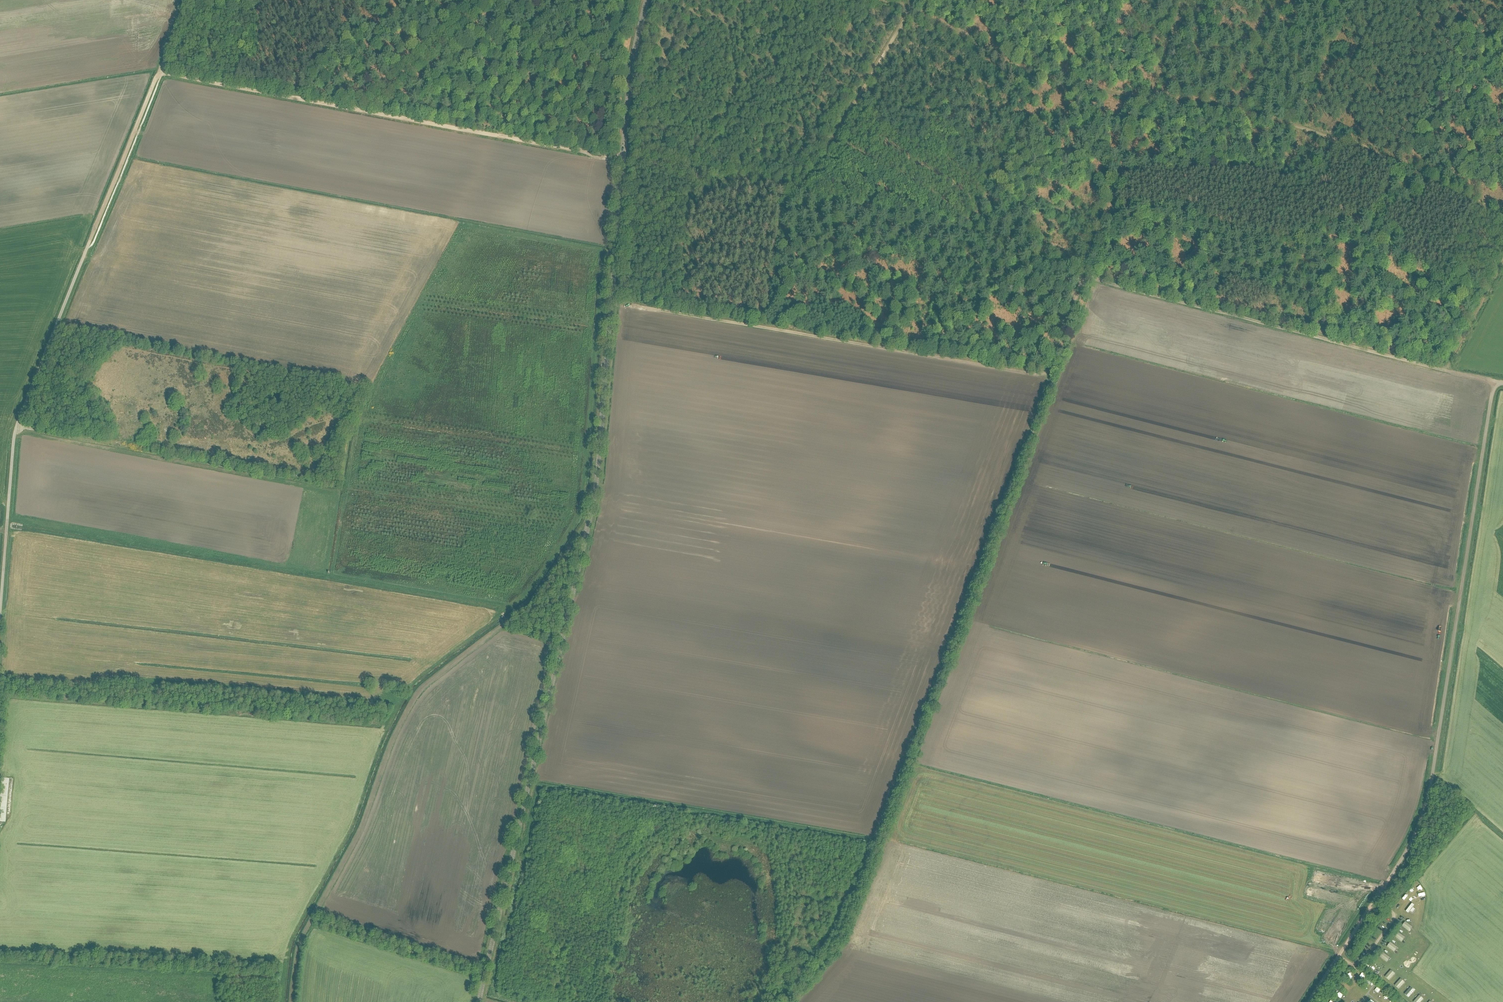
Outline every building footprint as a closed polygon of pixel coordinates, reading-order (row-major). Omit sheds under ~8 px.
[(1410,932),(1413,927),(1406,922),(1403,927),(1410,932)] [(1403,942),(1406,937),(1398,933),(1395,938),(1403,942)] [(1390,943),(1388,949),(1395,952),(1398,947),(1390,943)] [(1381,956),(1388,962),(1391,958),(1384,953),(1381,956)] [(1386,977),(1390,981),(1396,974),(1392,970),(1386,977)] [(1400,989),(1406,983),(1402,979),(1396,986),(1400,989)] [(1406,994),(1409,998),(1416,992),(1412,988),(1406,994)]
